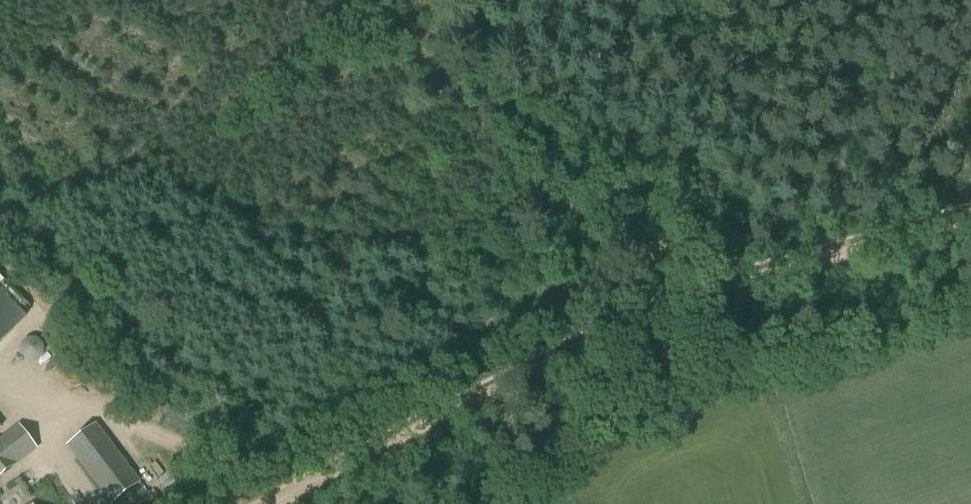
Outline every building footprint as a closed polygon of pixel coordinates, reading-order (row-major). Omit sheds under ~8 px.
[(0,311),(0,366),(35,329),(8,303),(0,311)] [(45,351),(60,365),(71,354),(56,339),(45,351)] [(66,446),(110,503),(113,503),(141,482),(96,423),(66,446)] [(34,452),(15,428),(0,439),(0,478),(34,452)]
